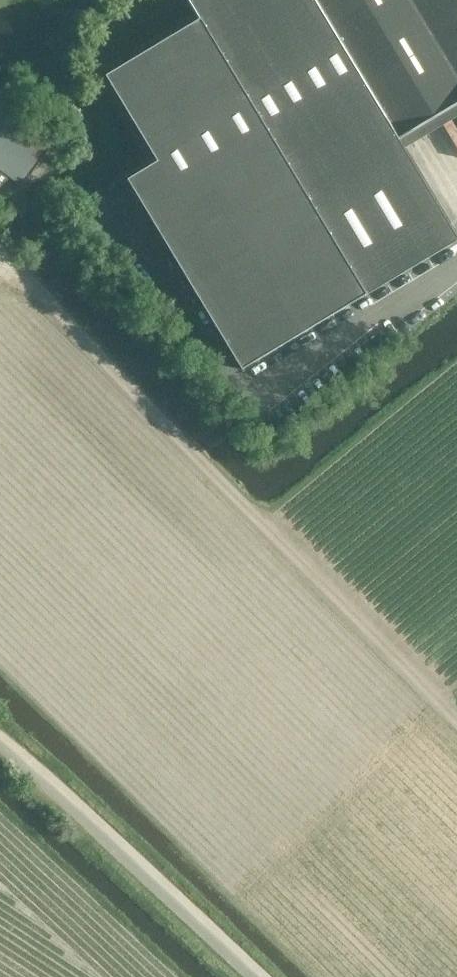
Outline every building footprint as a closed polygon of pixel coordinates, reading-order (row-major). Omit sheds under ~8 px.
[(190,6),(198,20),(199,21),(109,76),(119,93),(160,162),(130,180),(244,368),(364,295),(364,296),(456,240),(456,238),(398,140),(456,104),(456,0),(187,0),(190,6)] [(8,176),(22,186),(57,138),(17,109),(0,133),(0,187),(8,176)]
